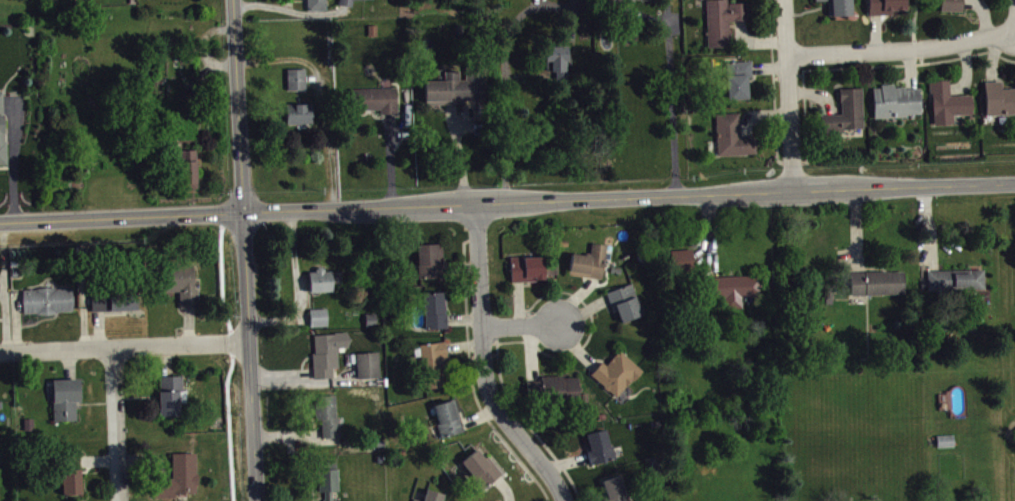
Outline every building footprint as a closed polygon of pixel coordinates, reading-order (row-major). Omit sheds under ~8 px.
[(306,8),(306,0),(325,0),(325,7),(306,8)] [(376,5),(376,0),(343,0),(343,12),(356,12),(356,5),(376,5)] [(706,47),(728,46),(726,20),(747,20),(747,2),(727,2),(727,0),(704,0),(706,47)] [(827,15),(850,14),(850,0),(826,0),(827,15)] [(907,0),(870,0),(871,21),(895,21),(895,16),(908,16),(907,0)] [(960,11),(961,0),(939,0),(939,10),(960,11)] [(566,79),(565,60),(567,60),(566,46),(543,46),(544,60),(549,60),(550,71),(554,71),(554,79),(566,79)] [(725,61),(726,74),(724,74),(726,98),(747,97),(745,76),(751,76),(750,60),(725,61)] [(425,102),(424,79),(444,78),(444,69),(458,68),(459,77),(465,77),(464,62),(482,62),(484,96),(462,97),(462,101),(449,101),(425,102)] [(287,67),(287,87),(305,87),(305,80),(305,67),(287,67)] [(927,81),(928,96),(931,96),(930,106),(932,115),(932,123),(950,123),(950,114),(967,113),(967,117),(970,117),(969,94),(948,95),(948,80),(939,79),(927,81)] [(984,114),(1014,113),(1014,88),(1000,88),(1000,81),(982,82),(984,114)] [(871,88),(872,117),(903,116),(906,113),(919,113),(919,104),(918,103),(918,88),(904,89),(904,86),(893,87),(893,83),(879,84),(879,88),(871,88)] [(395,86),(395,111),(387,111),(379,111),(379,107),(350,108),(349,87),(395,86)] [(820,114),(821,133),(841,132),(841,129),(862,128),(860,87),(837,88),(838,101),(839,101),(840,114),(820,114)] [(285,102),(285,122),(311,121),(311,101),(285,102)] [(713,113),(716,155),(755,153),(754,135),(739,136),(737,111),(713,113)] [(194,147),(195,185),(180,186),(179,170),(171,171),(170,148),(194,147)] [(441,241),(415,242),(417,276),(443,275),(442,269),(441,241)] [(574,259),(571,281),(605,285),(609,250),(594,249),(593,261),(574,259)] [(672,277),(696,277),(696,255),(671,256),(672,277)] [(513,288),(547,286),(546,262),(513,263),(513,288)] [(178,305),(178,289),(156,290),(155,264),(192,263),(193,283),(194,283),(194,287),(197,287),(198,305),(188,305),(178,305)] [(323,267),(320,265),(316,265),(314,268),(314,269),(307,270),(307,289),(330,288),(330,281),(339,280),(339,269),(323,270),(323,267)] [(343,276),(318,276),(318,277),(310,277),(311,298),(335,297),(334,289),(343,288),(343,276)] [(906,276),(852,278),(852,301),(906,300),(906,276)] [(744,313),(744,303),(764,302),(763,281),(713,283),(714,300),(727,300),(728,314),(744,313)] [(21,288),(22,299),(23,311),(36,311),(36,313),(55,312),(55,310),(71,309),(70,286),(55,287),(55,285),(35,286),(35,288),(21,288)] [(90,309),(97,308),(136,308),(135,289),(90,290),(90,309)] [(421,290),(423,326),(445,325),(445,319),(443,289),(421,290)] [(644,321),(634,289),(609,297),(615,319),(620,317),(623,328),(644,321)] [(94,317),(141,315),(140,297),(94,299),(94,317)] [(309,307),(325,306),(326,323),(309,324),(309,317),(309,307)] [(312,314),(312,332),(330,332),(329,314),(312,314)] [(346,331),(348,337),(347,345),(336,346),(337,366),(331,366),(332,375),(312,376),(312,373),(311,351),(313,351),(312,333),(346,331)] [(444,339),(418,342),(423,387),(443,384),(441,368),(444,368),(443,355),(446,354),(445,346),(444,339)] [(355,351),(376,350),(378,375),(356,376),(356,371),(355,351)] [(644,376),(622,356),(608,371),(604,367),(593,380),(619,404),(644,376)] [(159,374),(159,389),(158,389),(159,414),(178,413),(177,389),(182,389),(181,373),(167,374),(159,374)] [(51,377),(51,393),(52,393),(53,418),(74,418),(74,399),(78,399),(78,376),(70,376),(51,377)] [(529,384),(530,404),(582,402),(581,383),(529,384)] [(313,394),(334,393),(335,423),(339,423),(339,435),(321,436),(321,431),(320,417),(314,417),(313,394)] [(453,397),(433,403),(439,421),(436,422),(440,435),(463,428),(461,421),(453,397)] [(588,440),(591,450),(587,450),(592,471),(617,465),(609,434),(588,440)] [(939,453),(956,452),(956,440),(939,441),(939,453)] [(194,450),(194,471),(196,471),(196,483),(194,483),(194,490),(174,491),(174,496),(152,496),(152,476),(162,476),(172,476),(171,451),(194,450)] [(464,468),(486,493),(503,478),(481,453),(464,468)] [(78,454),(78,460),(80,493),(62,494),(60,455),(78,454)] [(334,497),(340,497),(340,467),(322,467),(322,498),(327,498),(327,500),(334,500),(334,497)] [(623,481),(602,487),(606,500),(628,500),(623,481)]
